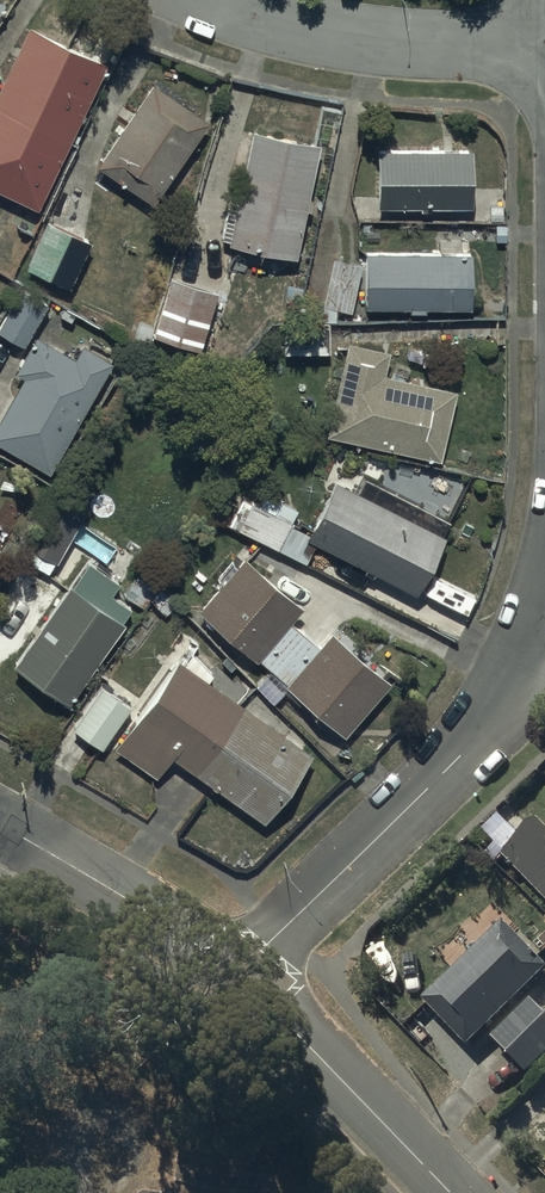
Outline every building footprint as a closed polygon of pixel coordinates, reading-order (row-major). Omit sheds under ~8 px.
[(0,80),(0,182),(38,201),(107,57),(29,20),(0,80)] [(153,77),(97,158),(151,196),(207,114),(153,77)] [(320,136),(252,121),(228,236),(296,250),(320,136)] [(471,142),(377,142),(377,199),(419,200),(419,203),(429,203),(429,198),(471,198),(471,142)] [(47,215),(26,260),(67,281),(89,235),(47,215)] [(470,245),(365,245),(365,300),(409,300),(409,304),(424,304),(424,301),(470,301),(470,245)] [(323,301),(351,306),(361,260),(333,254),(323,301)] [(199,344),(218,288),(172,272),(153,328),(199,344)] [(0,318),(0,325),(23,338),(46,299),(21,285),(0,318)] [(328,346),(328,318),(289,318),(289,346),(328,346)] [(0,412),(0,436),(49,464),(112,357),(82,340),(74,353),(37,331),(16,366),(24,370),(0,412)] [(389,344),(347,334),(327,427),(438,453),(455,384),(383,367),(389,344)] [(239,491),(226,517),(306,558),(316,537),(416,587),(446,529),(335,473),(309,526),(239,491)] [(28,539),(54,555),(83,505),(57,490),(28,539)] [(274,663),(255,681),(272,699),(289,683),(342,728),(388,674),(331,625),(318,641),(288,615),(301,601),(242,551),(198,603),(257,654),(259,651),(274,663)] [(15,656),(68,696),(123,616),(120,613),(128,601),(109,587),(117,576),(89,557),(73,580),(69,577),(15,656)] [(171,750),(263,814),(310,748),(178,654),(115,742),(156,772),(171,750)] [(101,682),(73,721),(102,742),(130,703),(101,682)] [(544,894),(544,834),(534,822),(504,850),(544,894)] [(424,997),(468,1044),(544,974),(544,962),(505,919),(424,997)] [(492,1033),(532,1073),(544,1060),(544,1013),(529,998),(492,1033)]
